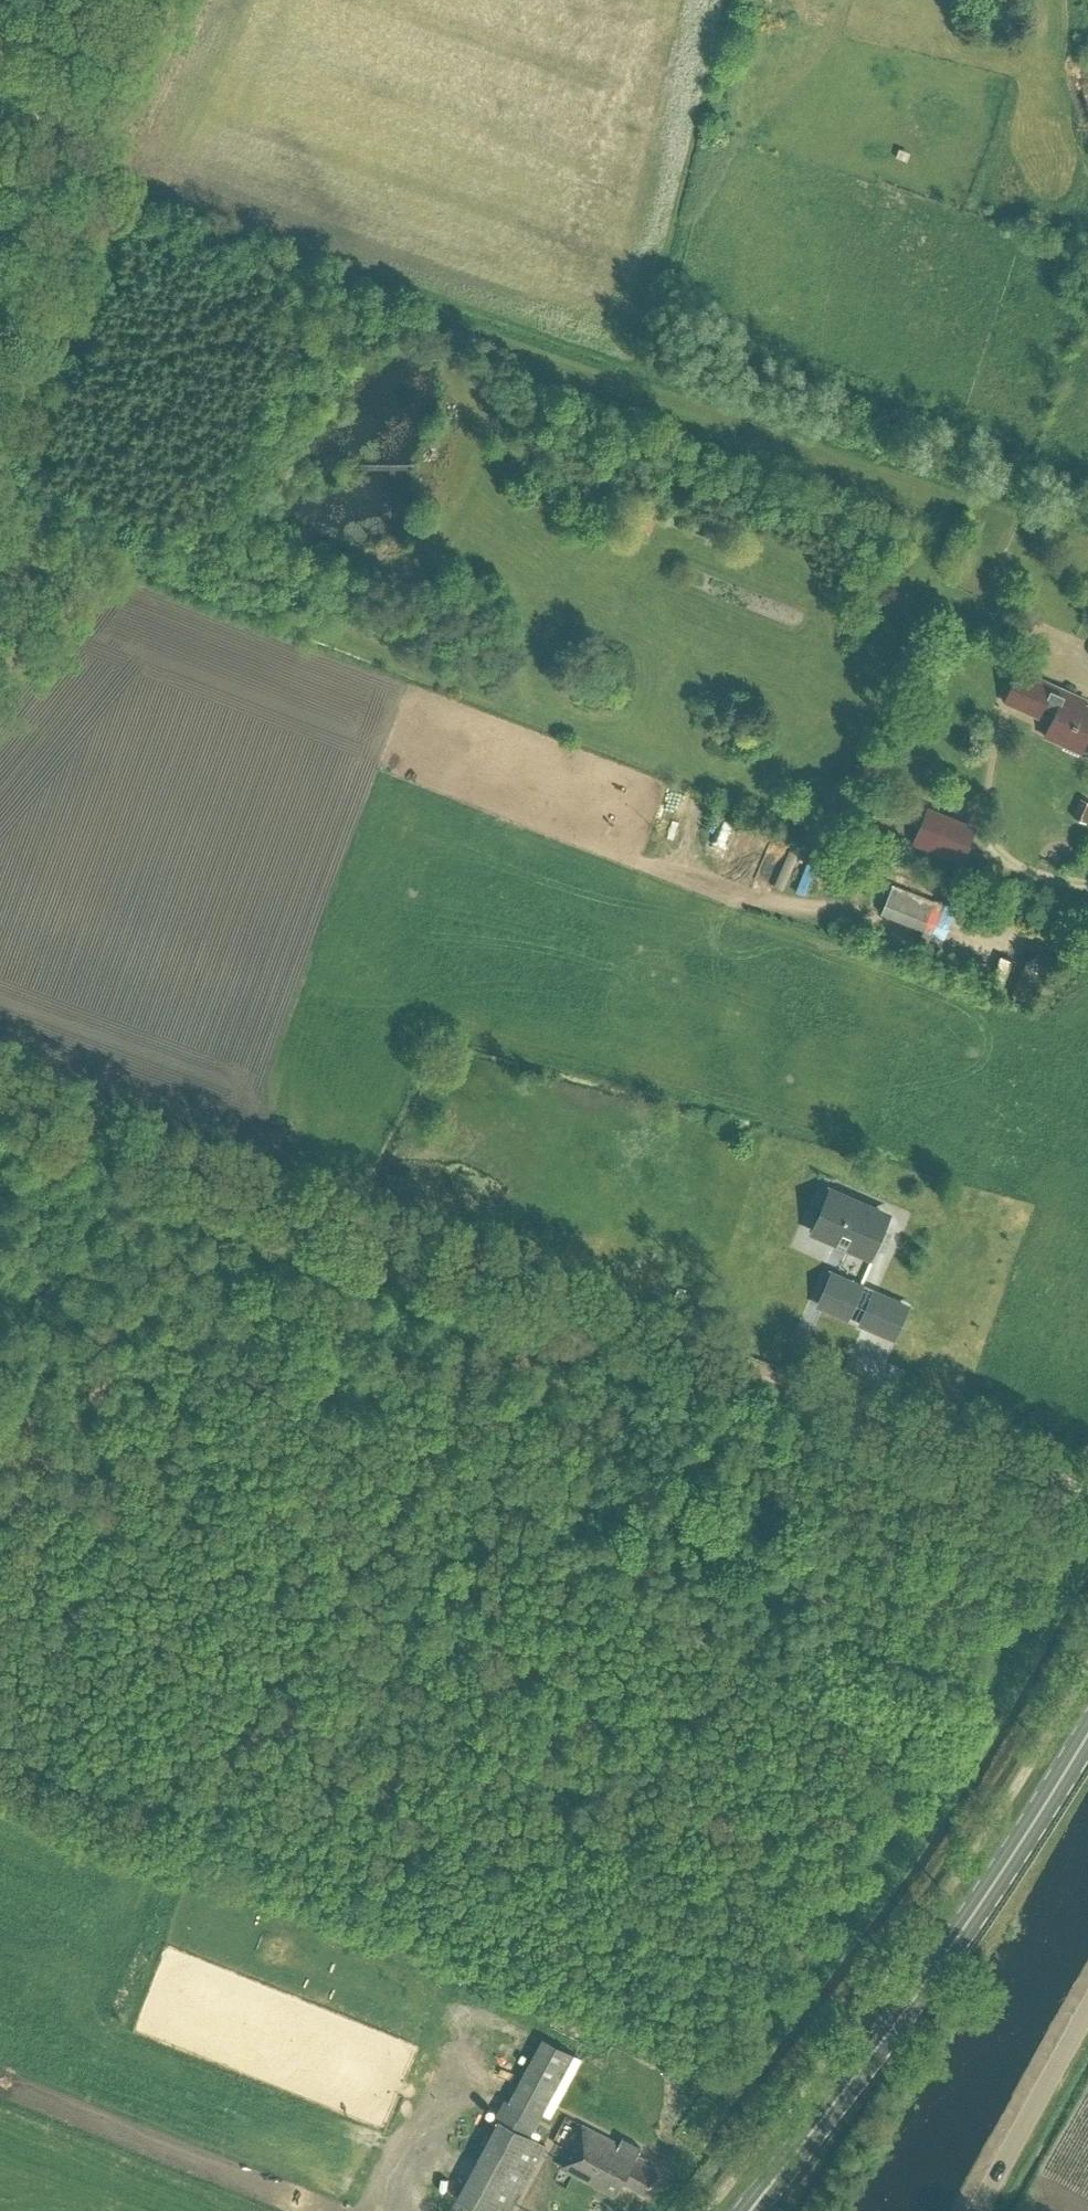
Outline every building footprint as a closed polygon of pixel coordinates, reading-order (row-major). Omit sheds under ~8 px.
[(1084,703),(1086,699),(1019,669),(1004,701),(1051,722),(1045,736),(1065,745),(1063,749),(1078,756),(1087,736),(1087,737),(1087,705),(1084,703)] [(1087,816),(1087,798),(1081,795),(1073,814),(1086,820),(1087,816)] [(962,861),(977,824),(927,804),(912,841),(962,861)] [(884,838),(877,860),(921,874),(928,852),(884,838)] [(787,864),(771,857),(769,861),(751,853),(736,885),(771,900),(787,864)] [(923,927),(918,940),(938,948),(955,906),(902,885),(894,881),(882,911),(923,927)] [(1002,985),(1013,959),(1002,954),(991,980),(1002,985)] [(830,1184),(809,1233),(870,1260),(892,1211),(830,1184)] [(817,1302),(850,1316),(866,1280),(834,1266),(817,1302)] [(896,1336),(912,1300),(876,1284),(859,1320),(896,1336)] [(576,2052),(542,2034),(509,2099),(504,2096),(493,2116),(497,2118),(457,2195),(487,2210),(511,2210),(547,2142),(531,2133),(548,2102),(550,2103),(576,2052)] [(619,2141),(581,2122),(559,2164),(615,2194),(622,2181),(645,2193),(658,2166),(647,2161),(649,2157),(638,2152),(641,2144),(622,2135),(619,2141)]
